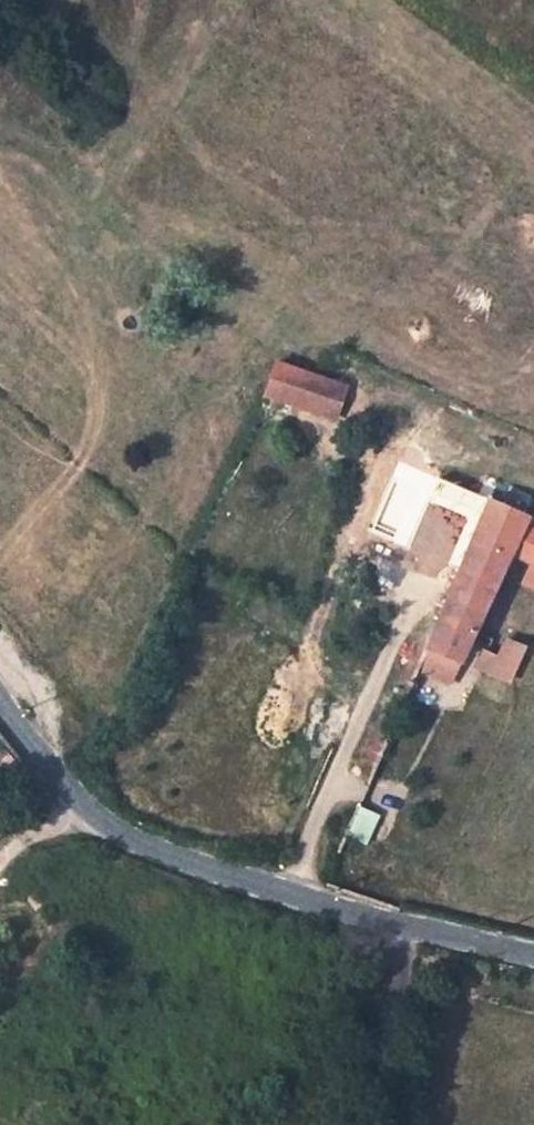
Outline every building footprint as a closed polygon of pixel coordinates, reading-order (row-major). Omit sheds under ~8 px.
[(345,385),(275,361),(265,395),(334,419),(345,385)] [(403,534),(427,474),(399,462),(373,521),(403,534)] [(467,491),(427,474),(403,534),(463,561),(487,500),(467,491)] [(467,491),(487,500),(526,517),(532,505),(472,478),(467,491)] [(463,561),(429,643),(417,668),(450,682),(458,660),(461,661),(510,552),(526,517),(487,500),(463,561)] [(510,552),(533,564),(533,520),(526,517),(510,552)] [(524,586),(531,590),(533,584),(533,564),(524,586)] [(533,624),(533,584),(531,590),(524,605),(516,620),(532,629),(533,624)] [(524,586),(516,601),(524,605),(531,590),(524,586)] [(516,620),(507,641),(523,648),(532,629),(516,620)] [(492,671),(508,679),(523,648),(507,641),(492,671)] [(478,650),(473,662),(484,667),(490,655),(478,650)] [(359,759),(372,765),(406,686),(393,681),(359,759)] [(364,844),(375,817),(355,808),(343,835),(364,844)]
